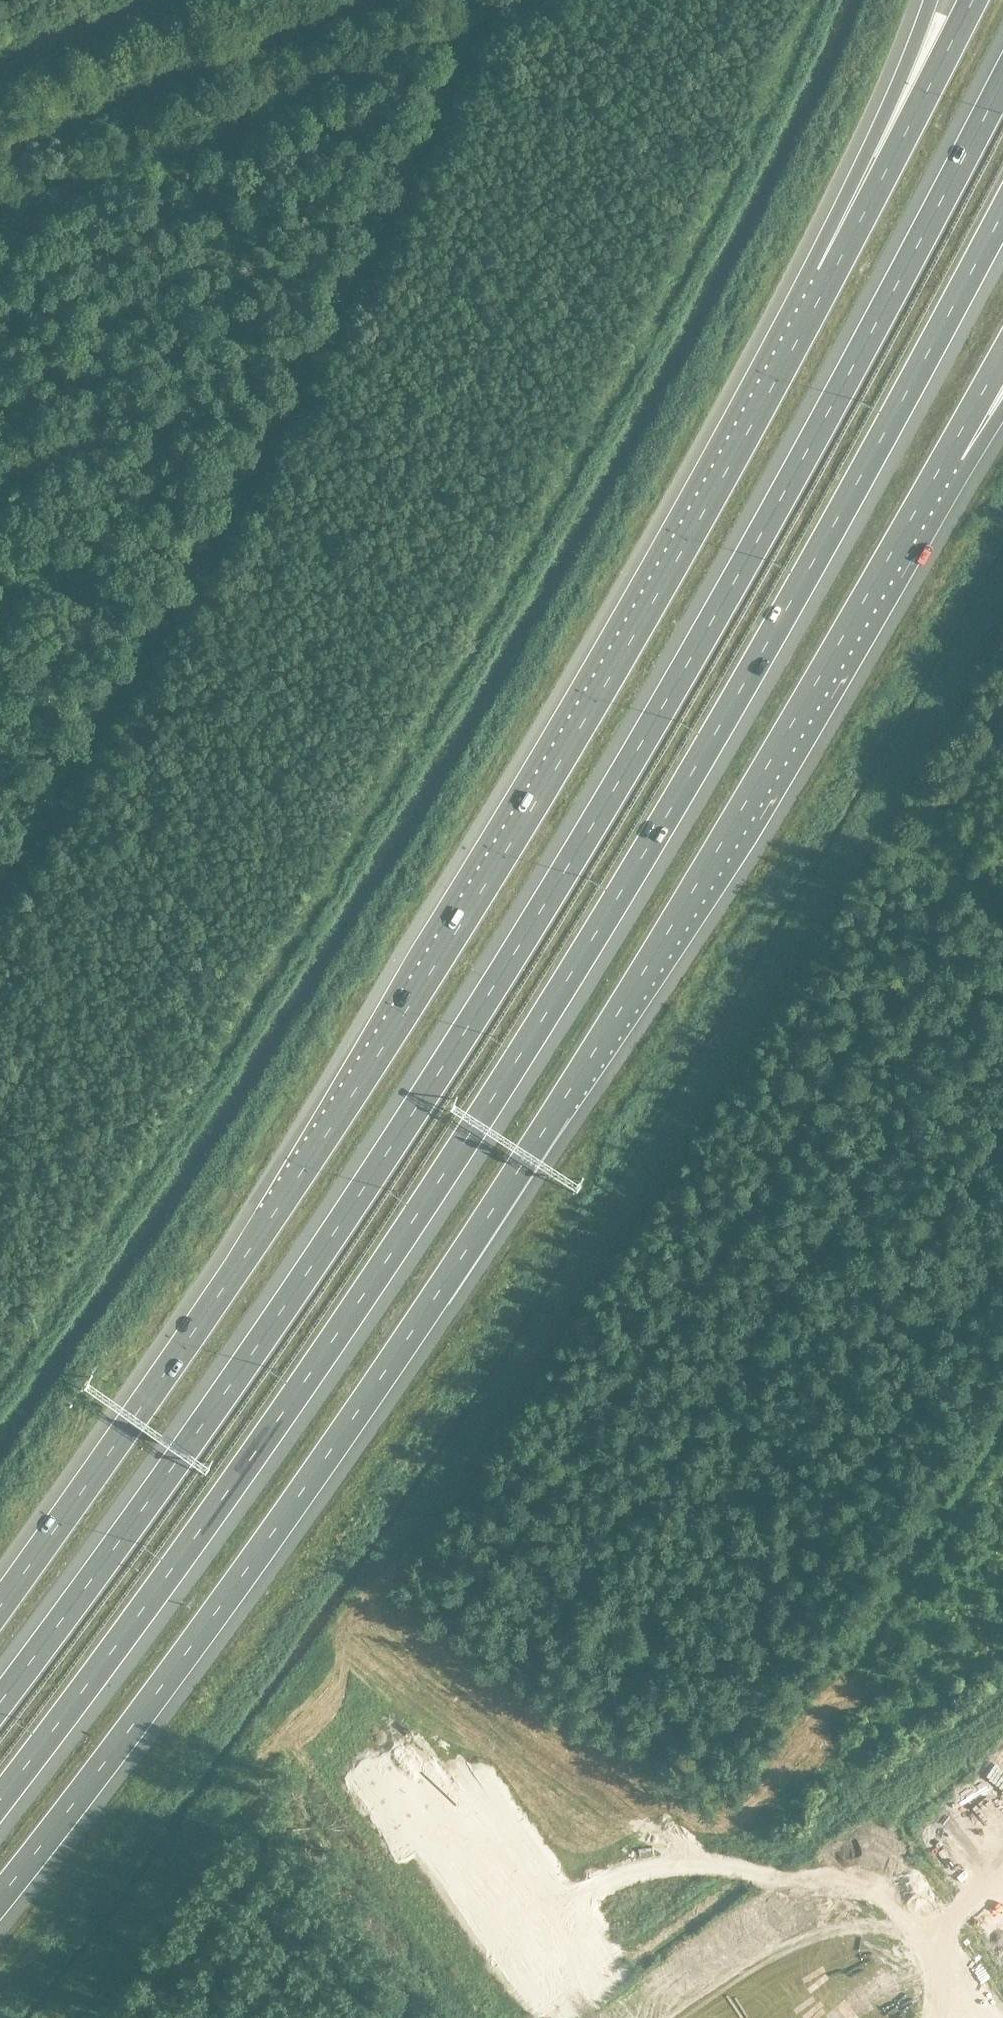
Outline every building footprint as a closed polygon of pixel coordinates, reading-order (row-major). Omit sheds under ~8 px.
[(398,1762),(369,1783),(385,1806),(414,1785),(398,1762)]
